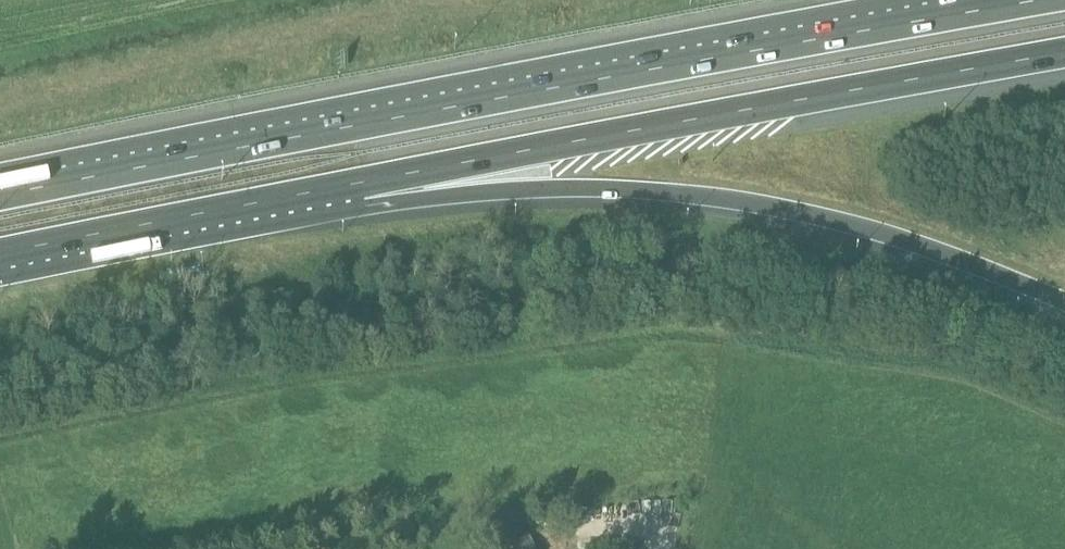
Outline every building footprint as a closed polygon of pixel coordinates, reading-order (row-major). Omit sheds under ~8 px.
[(530,535),(497,548),(498,548),(536,548),(530,535)]
